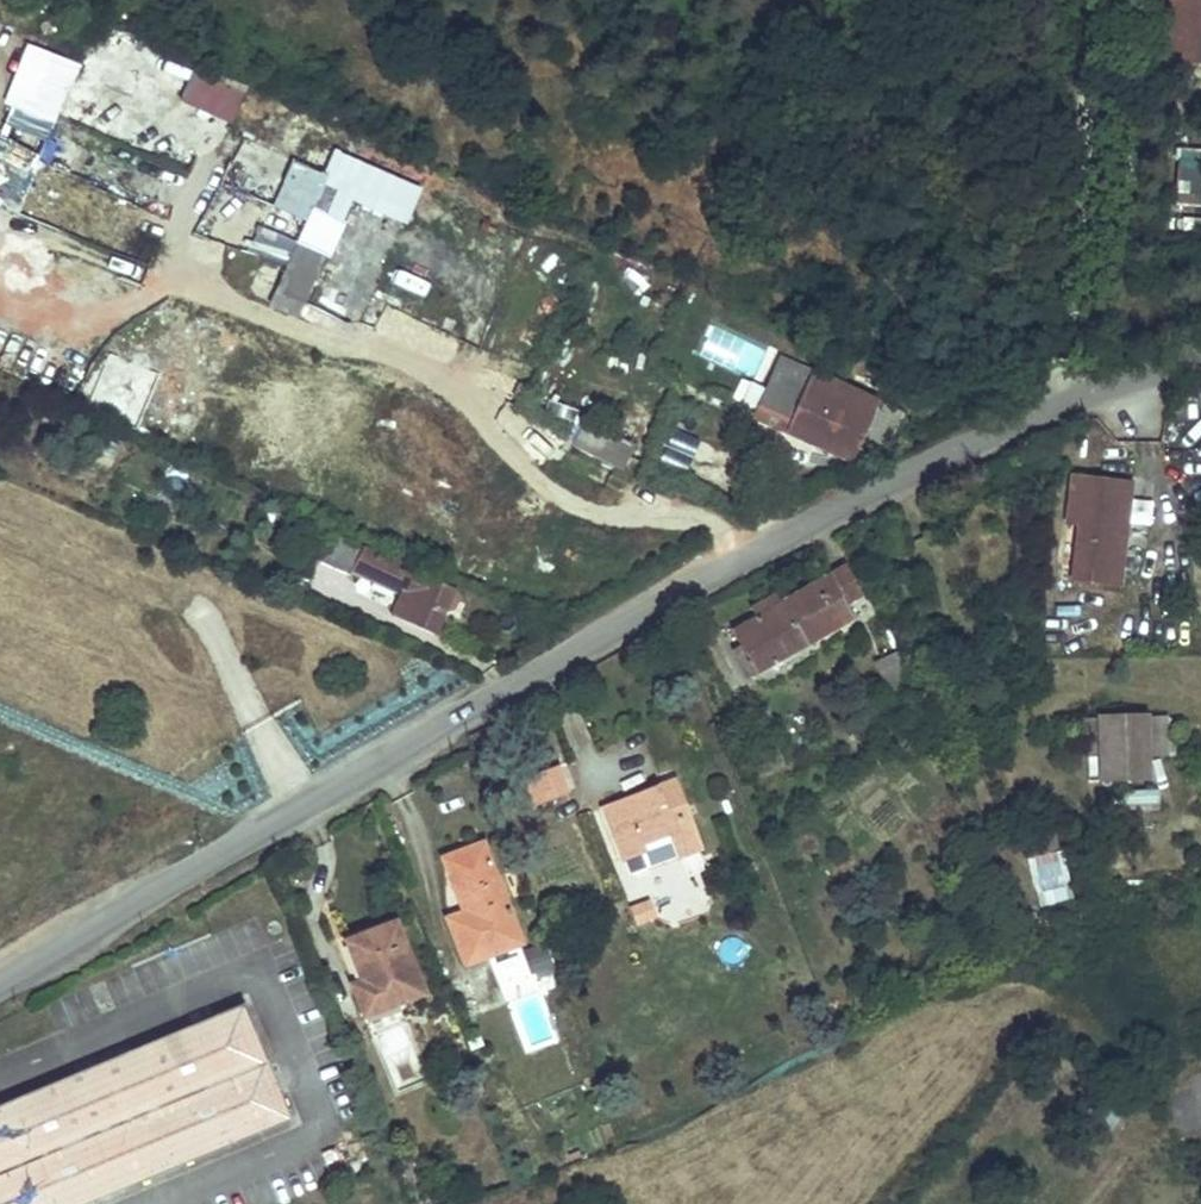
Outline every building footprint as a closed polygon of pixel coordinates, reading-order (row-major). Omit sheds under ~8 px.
[(1200,59),(1200,0),(1167,0),(1161,62),(1200,65),(1200,59)] [(77,64),(29,44),(5,102),(54,122),(77,64)] [(191,75),(180,98),(235,124),(246,101),(191,75)] [(1175,190),(1196,191),(1198,148),(1178,147),(1175,190)] [(341,151),(328,179),(347,188),(407,215),(419,186),(341,151)] [(311,206),(323,178),(292,163),(273,204),(304,219),(311,206)] [(311,206),(316,208),(334,216),(347,188),(328,179),(323,178),(311,206)] [(300,242),(279,289),(305,302),(342,220),(334,216),(316,208),(311,206),(304,219),(295,240),(300,242)] [(34,374),(69,386),(79,357),(44,345),(34,374)] [(903,414),(777,359),(749,421),(849,467),(857,451),(880,463),(903,414)] [(672,427),(659,460),(686,471),(699,438),(672,427)] [(593,430),(585,448),(622,465),(631,447),(593,430)] [(1079,523),(1070,576),(1116,582),(1121,542),(1108,541),(1115,498),(1126,499),(1129,479),(1077,471),(1069,520),(1079,523)] [(1121,542),(1126,499),(1115,498),(1108,541),(1121,542)] [(330,535),(318,564),(348,578),(350,574),(395,594),(398,588),(403,591),(391,619),(433,638),(443,617),(453,612),(458,603),(454,591),(407,569),(404,575),(396,571),(398,565),(330,535)] [(853,570),(785,606),(806,647),(855,623),(845,603),(864,594),(853,570)] [(785,606),(775,590),(749,604),(759,621),(785,606)] [(806,647),(785,606),(759,621),(742,630),(751,650),(737,658),(748,678),(806,647)] [(873,666),(891,708),(914,697),(913,692),(922,688),(917,675),(907,679),(896,655),(873,666)] [(1167,713),(1148,714),(1149,746),(1150,756),(1168,756),(1168,746),(1167,713)] [(1148,714),(1096,716),(1096,747),(1109,747),(1149,746),(1148,714)] [(1096,747),(1096,716),(1077,716),(1077,748),(1077,753),(1097,753),(1096,747)] [(1109,747),(1096,747),(1097,753),(1098,782),(1151,779),(1150,756),(1149,746),(1109,747)] [(566,793),(557,766),(519,780),(529,807),(566,793)] [(676,777),(602,803),(620,853),(639,846),(637,839),(667,828),(677,855),(701,847),(676,777)] [(1159,786),(1141,786),(1141,804),(1160,804),(1159,786)] [(1052,823),(1026,832),(1033,856),(1058,847),(1052,823)] [(449,911),(468,961),(521,939),(481,839),(449,852),(470,902),(456,908),(449,911)] [(470,902),(449,852),(435,858),(456,908),(470,902)] [(634,918),(654,910),(647,895),(628,903),(634,918)] [(425,990),(398,921),(348,940),(363,984),(349,989),(360,1016),(425,990)] [(526,936),(538,968),(552,961),(540,930),(526,936)] [(259,1020),(0,1113),(0,1203),(99,1203),(299,1132),(259,1020)]
